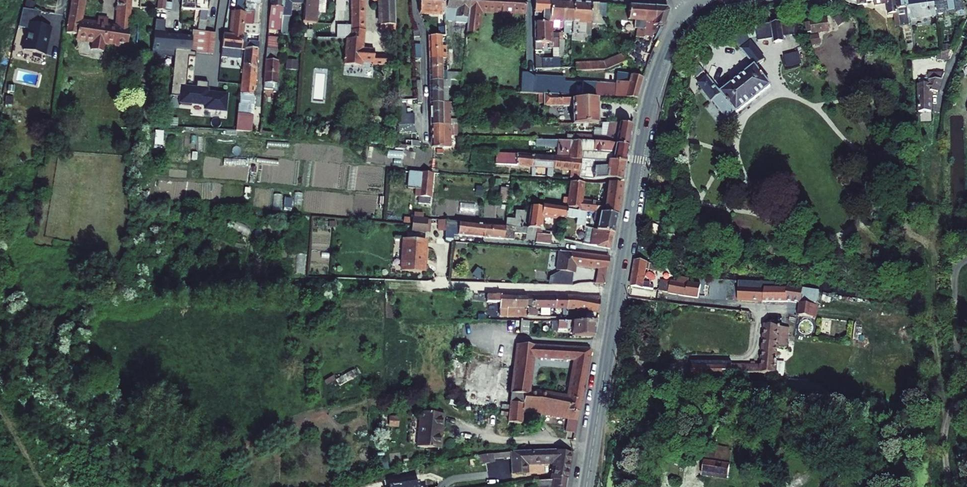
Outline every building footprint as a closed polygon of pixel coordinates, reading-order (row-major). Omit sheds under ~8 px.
[(66,33),(77,34),(76,38),(92,40),(91,50),(103,52),(104,44),(107,27),(107,21),(101,20),(100,21),(100,25),(97,24),(79,22),(83,0),(71,0),(66,33)] [(116,28),(129,30),(131,13),(131,11),(131,7),(132,1),(132,0),(119,0),(117,18),(116,18),(116,28)] [(132,1),(131,7),(140,8),(141,0),(135,0),(135,2),(132,1)] [(166,0),(158,0),(157,10),(171,11),(172,3),(166,3),(166,0)] [(181,9),(195,10),(196,0),(182,0),(181,9)] [(198,31),(204,32),(209,0),(196,0),(195,10),(201,11),(198,31)] [(254,11),(255,4),(259,4),(261,4),(262,0),(246,0),(245,10),(254,11)] [(268,29),(281,29),(283,8),(283,0),(271,0),(270,17),(269,17),(268,29)] [(305,0),(283,0),(283,8),(292,9),(292,2),(305,3),(305,0)] [(316,23),(318,0),(305,0),(305,3),(302,22),(316,23)] [(372,65),(391,66),(392,58),(374,56),(375,50),(363,49),(364,30),(363,0),(351,0),(352,25),(352,30),(351,39),(346,38),(343,65),(361,66),(362,61),(372,62),(372,65)] [(387,25),(395,25),(394,0),(372,0),(372,3),(379,4),(380,29),(387,29),(387,25)] [(419,13),(442,14),(443,7),(444,0),(419,0),(419,13)] [(469,0),(446,0),(446,8),(443,7),(442,14),(444,14),(445,17),(456,18),(455,23),(464,23),(467,24),(469,0)] [(525,0),(469,0),(467,24),(466,36),(471,37),(477,37),(480,10),(501,11),(501,16),(513,17),(513,12),(526,12),(525,0)] [(546,0),(534,0),(534,13),(545,14),(545,17),(544,23),(549,23),(549,21),(549,0),(546,0)] [(561,1),(549,0),(549,21),(549,23),(549,24),(550,27),(563,28),(564,22),(561,22),(561,1)] [(901,28),(899,13),(897,0),(857,0),(857,6),(867,5),(867,2),(873,1),(874,6),(886,4),(888,15),(893,14),(897,14),(899,28),(901,28)] [(899,13),(901,28),(910,26),(909,19),(937,15),(935,0),(897,0),(899,13)] [(937,15),(943,14),(943,13),(965,10),(963,0),(935,0),(937,15)] [(563,33),(567,34),(567,35),(572,36),(574,2),(561,1),(561,22),(564,22),(563,28),(563,33)] [(574,2),(572,36),(571,40),(584,41),(584,36),(590,36),(591,24),(605,25),(600,18),(599,15),(598,3),(591,3),(574,2)] [(636,37),(642,38),(643,36),(644,30),(647,6),(629,5),(628,19),(634,19),(634,28),(638,29),(636,37)] [(643,36),(652,38),(653,34),(656,34),(660,27),(664,27),(669,11),(666,8),(647,6),(644,30),(643,36)] [(18,47),(48,54),(54,25),(40,22),(42,10),(27,7),(18,47)] [(281,35),(287,35),(289,17),(291,17),(292,9),(283,8),(281,29),(281,35)] [(247,34),(259,35),(260,24),(258,24),(253,24),(254,11),(245,10),(245,12),(243,34),(247,34)] [(223,35),(222,49),(241,51),(241,50),(242,41),(243,34),(245,12),(234,12),(231,36),(223,35)] [(842,13),(833,18),(838,27),(846,22),(847,21),(842,13)] [(829,31),(827,15),(819,16),(816,19),(815,22),(815,26),(817,33),(829,31)] [(816,19),(819,16),(809,18),(810,22),(811,33),(811,34),(817,33),(815,26),(815,22),(816,19)] [(155,20),(151,58),(162,59),(162,55),(174,56),(174,49),(187,50),(191,51),(192,37),(167,35),(164,35),(164,31),(164,21),(155,20)] [(789,36),(795,35),(793,21),(787,22),(789,36)] [(549,23),(544,23),(534,22),(535,51),(542,51),(542,43),(549,43),(549,48),(552,49),(553,59),(559,59),(559,57),(558,40),(558,38),(550,38),(550,33),(550,27),(549,24),(549,23)] [(783,36),(789,36),(787,22),(780,23),(783,36)] [(756,35),(757,39),(757,41),(773,39),(774,43),(784,42),(783,36),(780,23),(754,26),(755,35),(756,35)] [(352,25),(336,25),(336,38),(346,38),(351,39),(352,30),(352,25)] [(750,43),(749,39),(757,39),(756,35),(755,35),(754,26),(727,30),(741,50),(750,43)] [(129,32),(129,30),(116,28),(107,27),(104,44),(128,48),(129,32)] [(204,54),(205,48),(207,33),(204,32),(198,31),(192,30),(192,37),(191,51),(192,52),(204,54)] [(305,30),(304,37),(312,38),(312,31),(305,30)] [(205,48),(213,48),(214,34),(207,33),(205,48)] [(429,36),(429,58),(446,58),(446,46),(441,46),(441,36),(439,36),(429,36)] [(280,50),(281,38),(267,37),(267,49),(280,50)] [(243,64),(243,67),(257,68),(259,43),(249,42),(249,43),(246,43),(246,42),(242,41),(241,50),(244,51),(243,64)] [(750,43),(741,50),(749,60),(758,52),(754,48),(750,43)] [(174,56),(173,79),(185,80),(187,50),(174,49),(174,56)] [(222,49),(221,57),(241,59),(241,51),(222,49)] [(263,89),(274,90),(273,93),(277,93),(278,85),(277,84),(280,50),(267,49),(263,89)] [(446,73),(446,80),(450,80),(461,80),(462,73),(454,73),(454,49),(448,49),(448,73),(446,73)] [(801,51),(785,55),(788,67),(804,63),(801,51)] [(954,51),(940,52),(941,60),(950,60),(954,51)] [(606,70),(628,60),(624,52),(603,61),(574,62),(575,71),(606,70)] [(764,61),(758,52),(749,60),(754,67),(755,68),(764,61)] [(446,58),(429,58),(430,81),(446,80),(446,73),(446,70),(442,70),(442,65),(446,65),(446,58)] [(559,59),(553,59),(541,60),(542,69),(559,68),(559,59)] [(691,71),(697,77),(704,71),(694,59),(693,60),(691,71)] [(286,60),(285,69),(297,70),(298,61),(286,60)] [(257,68),(243,67),(239,104),(238,104),(236,131),(252,132),(257,68)] [(712,102),(713,101),(716,105),(724,98),(734,111),(736,114),(770,87),(755,68),(754,67),(721,93),(720,92),(721,91),(719,90),(718,89),(708,76),(698,84),(712,102)] [(526,73),(521,73),(520,93),(538,94),(543,94),(568,95),(569,95),(569,84),(564,83),(564,80),(533,78),(526,73)] [(642,78),(631,75),(617,73),(616,84),(602,83),(601,91),(595,90),(594,96),(636,99),(642,78)] [(918,85),(919,112),(932,112),(932,92),(938,92),(944,73),(928,73),(928,79),(928,84),(919,85),(918,85)] [(430,103),(448,102),(447,87),(450,87),(450,80),(446,80),(430,81),(430,103)] [(543,94),(543,104),(543,107),(571,106),(572,124),(597,123),(596,99),(581,98),(581,99),(568,99),(568,95),(543,94)] [(716,105),(725,117),(734,111),(724,98),(716,105)] [(430,103),(431,125),(450,125),(452,125),(458,125),(458,120),(450,119),(450,102),(448,102),(430,103)] [(398,125),(414,125),(414,114),(406,114),(406,104),(398,104),(398,125)] [(572,141),(580,141),(593,142),(608,143),(615,145),(628,147),(632,125),(619,123),(609,123),(606,137),(601,136),(593,135),(572,135),(572,141)] [(602,129),(593,128),(593,135),(601,136),(606,137),(609,123),(602,123),(602,129)] [(399,134),(414,134),(414,125),(398,125),(399,134)] [(431,125),(431,147),(451,147),(450,125),(431,125)] [(154,145),(162,146),(163,131),(155,130),(154,145)] [(569,156),(569,157),(581,158),(594,159),(607,161),(612,161),(625,163),(628,147),(615,145),(608,143),(593,142),(580,141),(572,141),(566,141),(557,141),(557,146),(556,155),(569,156)] [(496,153),(496,164),(513,165),(514,154),(496,153)] [(514,154),(513,165),(532,167),(532,155),(514,154)] [(531,176),(534,176),(535,167),(548,168),(547,176),(553,177),(553,169),(555,157),(532,155),(532,167),(531,176)] [(571,170),(570,178),(578,178),(579,171),(581,158),(569,157),(569,158),(555,157),(553,169),(571,170)] [(606,178),(622,181),(625,163),(612,161),(607,161),(606,167),(594,168),(594,159),(581,158),(579,171),(584,172),(584,179),(592,179),(606,178)] [(594,159),(594,168),(606,167),(607,161),(594,159)] [(409,172),(408,188),(415,189),(417,172),(409,172)] [(419,197),(430,198),(433,173),(417,172),(415,189),(415,197),(419,197)] [(578,210),(594,212),(617,215),(622,184),(609,183),(606,204),(581,200),(584,183),(571,181),(569,201),(568,206),(568,207),(578,208),(578,210)] [(499,201),(508,202),(509,189),(501,188),(499,201)] [(541,216),(565,219),(565,217),(567,209),(567,208),(542,204),(542,207),(541,216)] [(527,228),(537,228),(540,229),(541,216),(542,207),(530,205),(529,212),(528,222),(527,228)] [(565,217),(578,218),(577,225),(584,226),(586,212),(567,209),(565,217)] [(515,219),(514,226),(522,227),(522,222),(524,211),(516,210),(515,219)] [(594,212),(593,221),(598,222),(596,230),(613,233),(617,215),(594,212)] [(411,231),(426,232),(427,220),(423,219),(413,218),(412,218),(412,224),(411,231)] [(515,219),(506,218),(505,225),(514,226),(515,219)] [(445,238),(453,239),(453,235),(483,237),(484,225),(484,224),(446,221),(445,238)] [(522,227),(514,226),(505,225),(504,226),(484,225),(483,237),(513,240),(514,233),(526,234),(525,240),(535,241),(536,234),(537,228),(527,228),(522,227)] [(583,244),(610,249),(613,233),(596,230),(584,228),(583,231),(585,232),(583,244)] [(550,244),(551,235),(536,234),(535,241),(535,243),(550,244)] [(403,238),(401,271),(421,273),(422,260),(425,260),(426,240),(403,238)] [(595,283),(603,284),(609,257),(559,251),(556,270),(560,271),(573,273),(575,273),(576,265),(598,269),(595,283)] [(636,262),(631,287),(653,290),(654,287),(650,286),(650,284),(643,283),(645,269),(646,264),(636,262)] [(645,269),(663,273),(664,267),(646,264),(645,269)] [(472,274),(479,279),(484,273),(477,268),(472,274)] [(549,277),(548,285),(571,285),(573,273),(560,271),(549,277)] [(668,292),(668,293),(685,296),(687,279),(678,277),(677,280),(673,280),(672,283),(667,281),(664,291),(668,292)] [(685,296),(698,298),(700,284),(688,283),(689,279),(687,279),(685,296)] [(786,286),(786,290),(765,289),(764,302),(786,302),(799,304),(797,316),(814,319),(816,306),(800,304),(802,289),(786,286)] [(764,302),(765,289),(737,288),(736,301),(764,302)] [(802,289),(800,304),(816,306),(818,292),(802,289)] [(526,295),(487,294),(487,302),(500,302),(499,316),(524,317),(524,315),(526,315),(526,295)] [(526,317),(536,317),(537,310),(533,309),(533,308),(554,308),(556,296),(526,295),(526,315),(526,317)] [(556,296),(554,308),(566,308),(567,296),(556,296)] [(567,296),(566,308),(568,308),(573,308),(598,312),(601,297),(585,296),(584,298),(577,296),(567,296)] [(520,321),(519,333),(527,333),(528,321),(520,321)] [(573,336),(593,336),(596,322),(558,321),(558,330),(567,330),(570,327),(573,327),(573,336)] [(777,327),(764,325),(761,366),(731,366),(732,374),(774,374),(776,347),(779,347),(779,343),(776,342),(777,327)] [(779,343),(787,344),(788,328),(777,327),(776,342),(779,343)] [(530,360),(533,360),(533,358),(575,360),(588,362),(590,351),(588,348),(534,345),(518,344),(516,358),(519,359),(518,362),(529,363),(530,360)] [(464,391),(496,395),(502,358),(469,353),(464,391)] [(515,367),(532,369),(533,360),(530,360),(529,363),(518,362),(519,359),(516,358),(515,367)] [(574,369),(577,370),(578,368),(587,370),(588,362),(575,360),(574,369)] [(731,366),(691,364),(691,380),(723,380),(723,374),(732,374),(731,366)] [(527,394),(530,382),(532,369),(515,367),(512,392),(527,394)] [(577,370),(574,369),(569,396),(568,398),(581,401),(587,370),(578,368),(577,370)] [(336,380),(339,386),(358,376),(354,370),(336,380)] [(527,394),(512,392),(509,422),(522,424),(523,412),(538,415),(539,412),(543,413),(543,415),(568,420),(570,411),(579,412),(581,401),(568,398),(538,393),(527,394)] [(417,446),(439,449),(441,422),(443,422),(444,414),(421,411),(417,446)] [(566,433),(575,434),(579,412),(570,411),(568,420),(566,433)] [(613,412),(611,422),(620,423),(622,413),(613,412)] [(374,415),(373,425),(382,426),(381,416),(374,415)] [(381,416),(382,426),(398,427),(398,416),(381,416)] [(714,455),(705,454),(704,461),(727,465),(729,451),(727,451),(728,448),(716,446),(714,455)] [(555,463),(552,477),(566,479),(571,452),(557,450),(511,452),(493,454),(494,459),(512,457),(512,474),(526,474),(526,464),(555,463)] [(482,464),(495,462),(494,459),(493,454),(478,456),(479,462),(481,462),(482,464)] [(702,474),(728,478),(730,465),(727,465),(704,461),(702,474)] [(566,479),(552,477),(552,481),(532,482),(531,486),(565,486),(566,479)]
